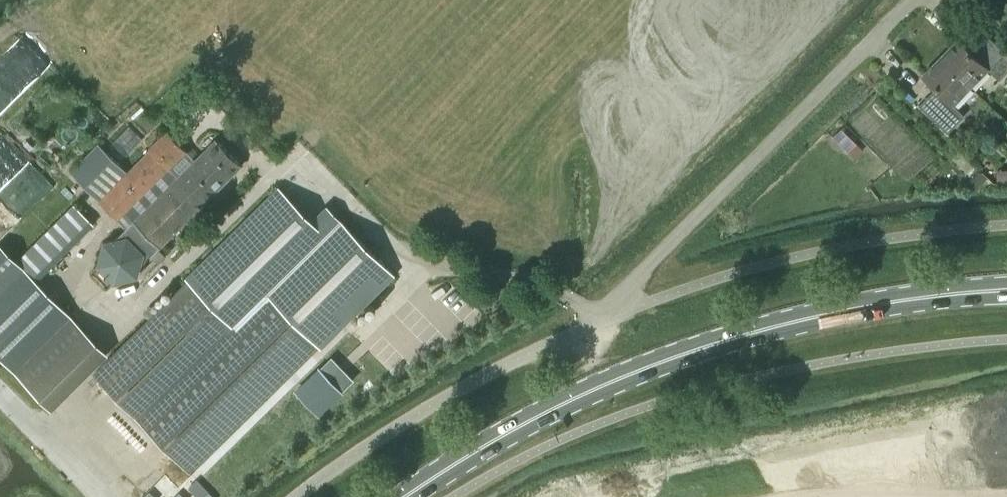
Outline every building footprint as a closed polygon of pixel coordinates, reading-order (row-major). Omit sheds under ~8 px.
[(970,85),(987,68),(999,79),(1006,70),(1006,53),(987,34),(970,50),(957,38),(940,56),(970,85)] [(953,103),(970,85),(940,56),(922,74),(935,87),(919,104),(947,131),(964,114),(953,103)] [(102,242),(95,266),(112,285),(137,279),(142,263),(159,246),(242,164),(216,138),(177,176),(169,168),(187,150),(167,130),(150,147),(151,149),(127,172),(99,200),(101,202),(118,219),(126,227),(114,239),(102,242)] [(108,152),(79,180),(99,200),(127,172),(108,152)] [(189,279),(94,373),(189,472),(306,356),(320,343),(323,346),(343,327),(395,275),(326,205),(311,219),(277,186),(186,276),(189,279)] [(95,222),(75,203),(17,260),(26,269),(37,280),(95,222)] [(26,269),(17,260),(0,243),(0,294),(26,269)] [(26,269),(0,294),(0,356),(14,371),(72,315),(37,280),(26,269)] [(14,371),(14,372),(51,410),(108,353),(72,315),(14,371)]
